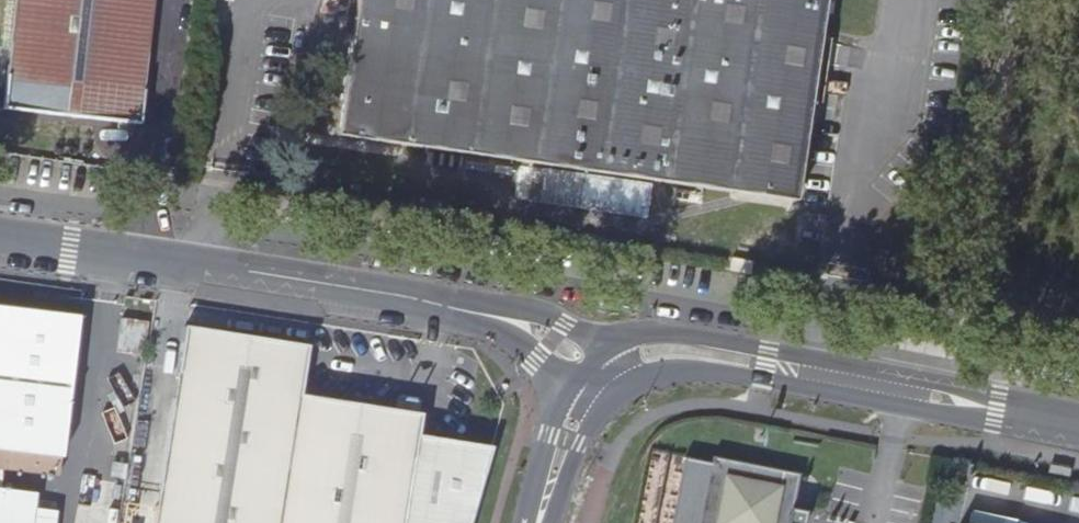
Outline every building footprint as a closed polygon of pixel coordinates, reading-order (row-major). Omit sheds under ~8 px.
[(11,56),(5,107),(140,123),(151,37),(155,0),(17,0),(11,56)] [(335,136),(660,183),(794,202),(823,0),(355,0),(335,136)] [(728,270),(748,274),(750,263),(730,259),(728,270)] [(78,316),(0,307),(0,423),(66,431),(78,316)] [(185,329),(156,522),(471,522),(492,450),(417,438),(421,416),(301,398),(309,348),(185,329)] [(799,475),(713,457),(711,464),(685,458),(672,520),(685,522),(803,522),(805,513),(792,510),(799,475)]
